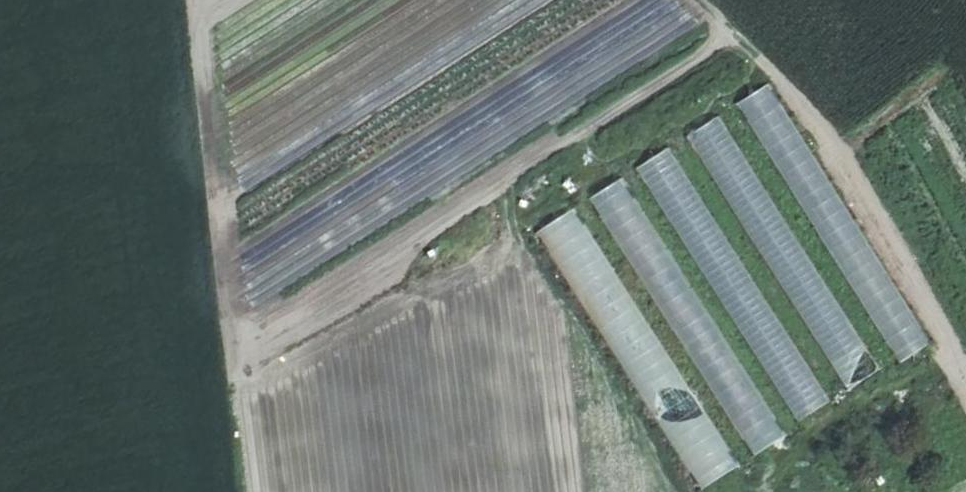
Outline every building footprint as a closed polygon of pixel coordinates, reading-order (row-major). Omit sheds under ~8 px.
[(768,85),(738,104),(903,359),(932,341),(768,85)] [(717,118),(685,139),(849,390),(881,370),(717,118)] [(670,149),(637,169),(798,426),(831,405),(670,149)] [(621,178),(589,198),(752,457),(784,436),(621,178)] [(574,210),(535,235),(700,490),(740,465),(574,210)]
